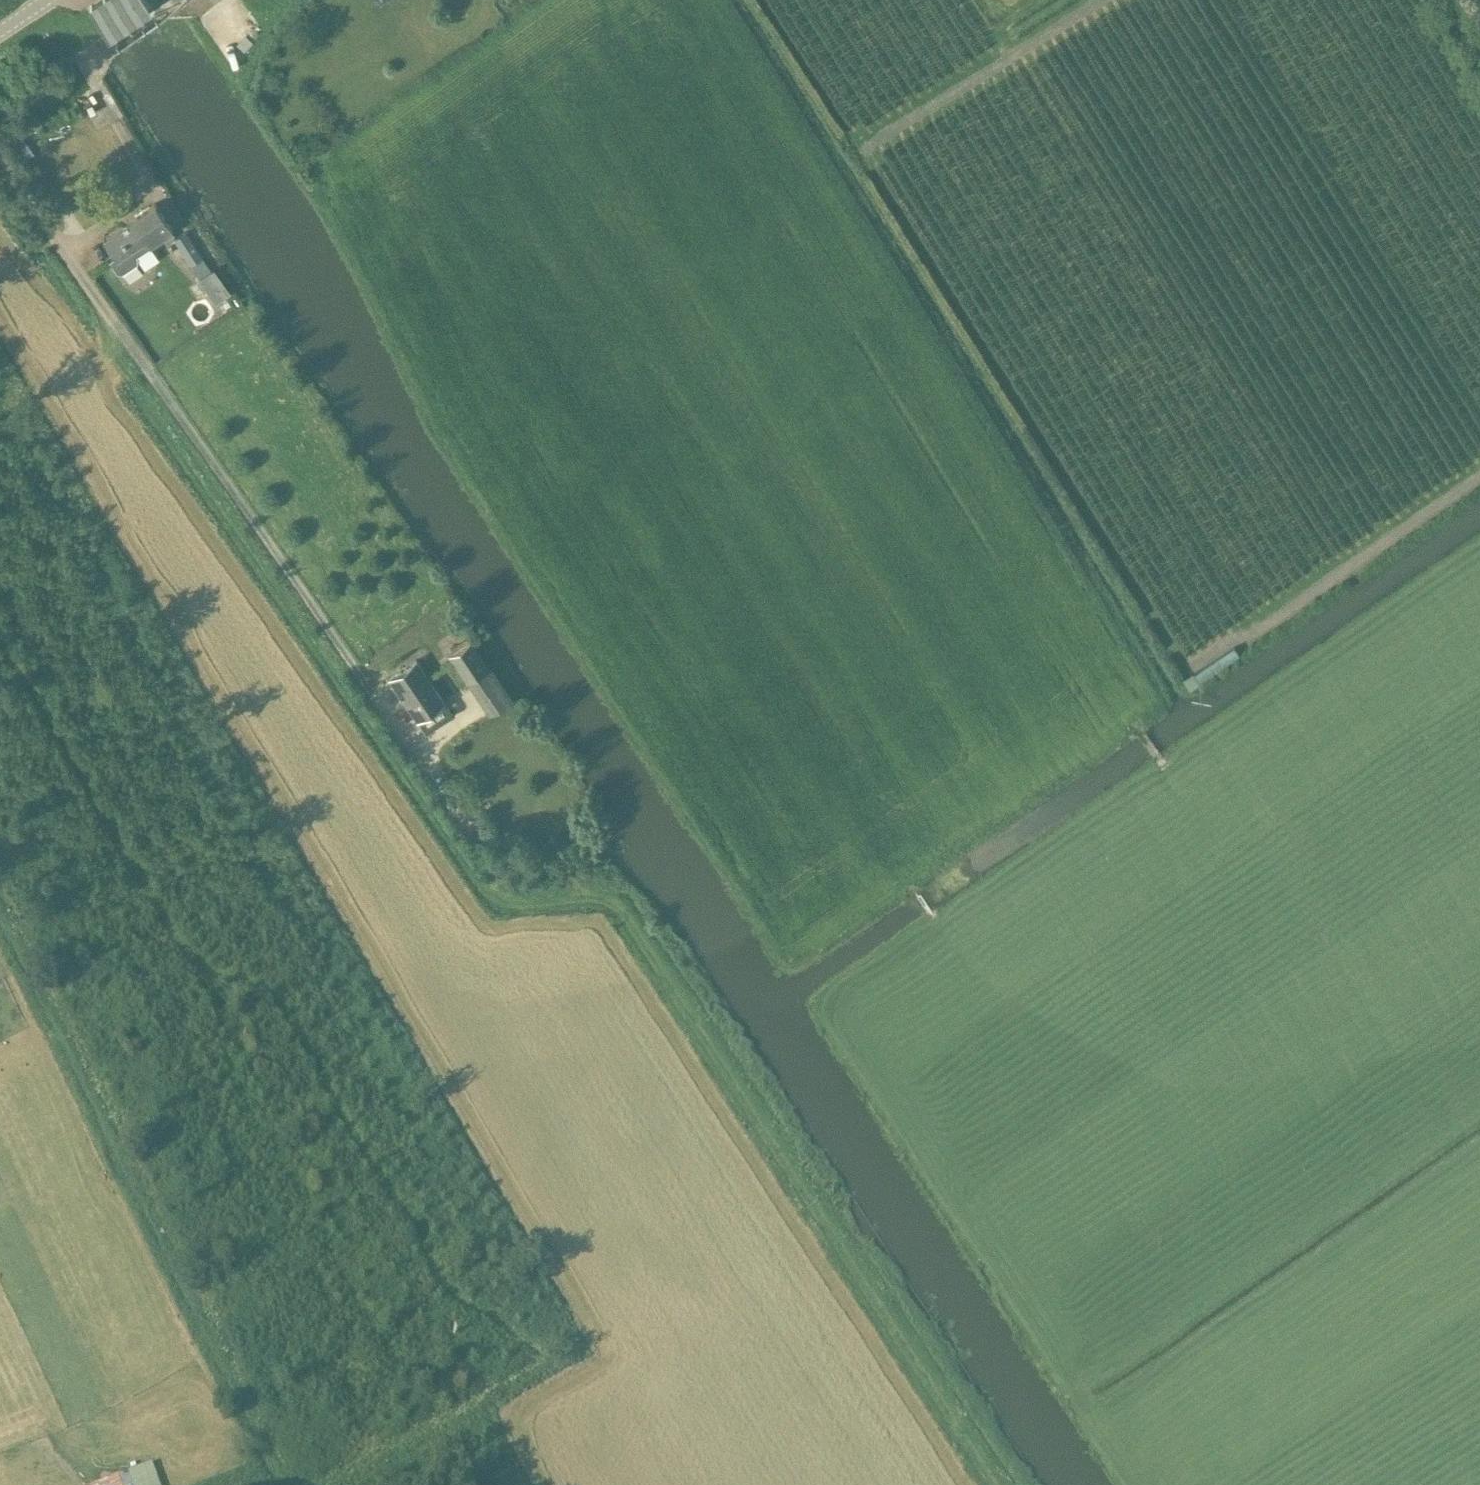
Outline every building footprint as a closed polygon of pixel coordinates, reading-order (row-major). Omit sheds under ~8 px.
[(91,4),(90,5),(108,32),(109,31),(149,4),(146,0),(97,0),(91,4)] [(173,230),(156,203),(103,238),(116,257),(110,261),(117,272),(122,272),(136,263),(137,258),(135,255),(173,230)] [(186,231),(173,239),(199,278),(214,269),(206,256),(210,254),(196,231),(189,236),(186,231)] [(214,269),(201,279),(217,302),(230,292),(214,269)] [(448,655),(466,681),(465,681),(484,710),(506,694),(470,640),(448,655)] [(390,677),(418,719),(443,702),(416,660),(390,677)] [(151,1463),(92,1484),(159,1484),(151,1463)]
